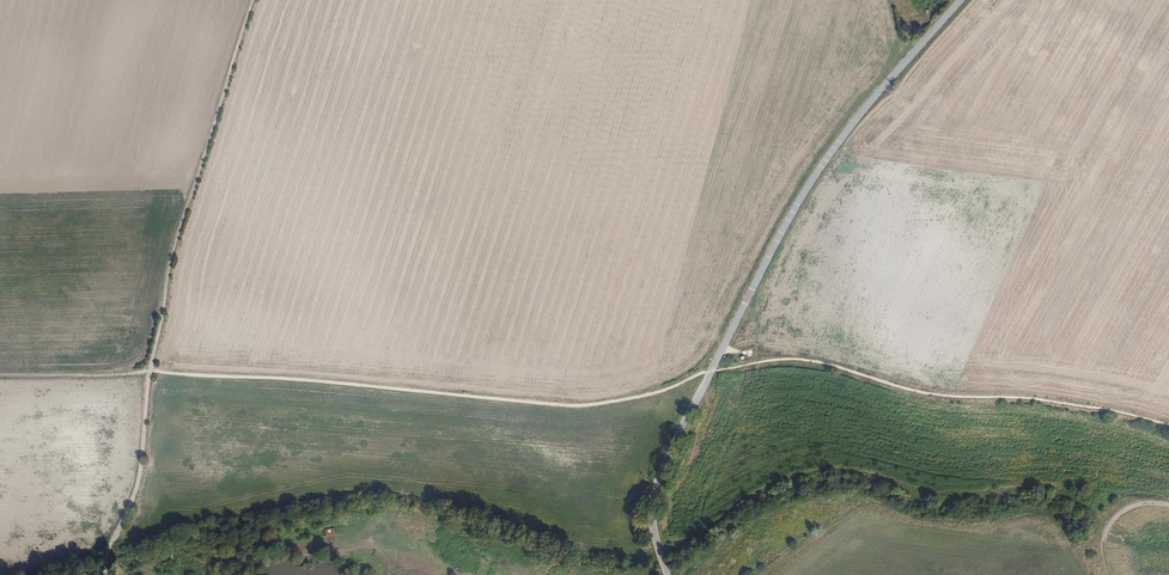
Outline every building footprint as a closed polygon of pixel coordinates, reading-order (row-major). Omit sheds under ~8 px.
[(753,359),(753,349),(746,349),(746,356),(741,356),(741,358),(753,359)] [(325,530),(327,537),(336,535),(334,528),(325,530)]
